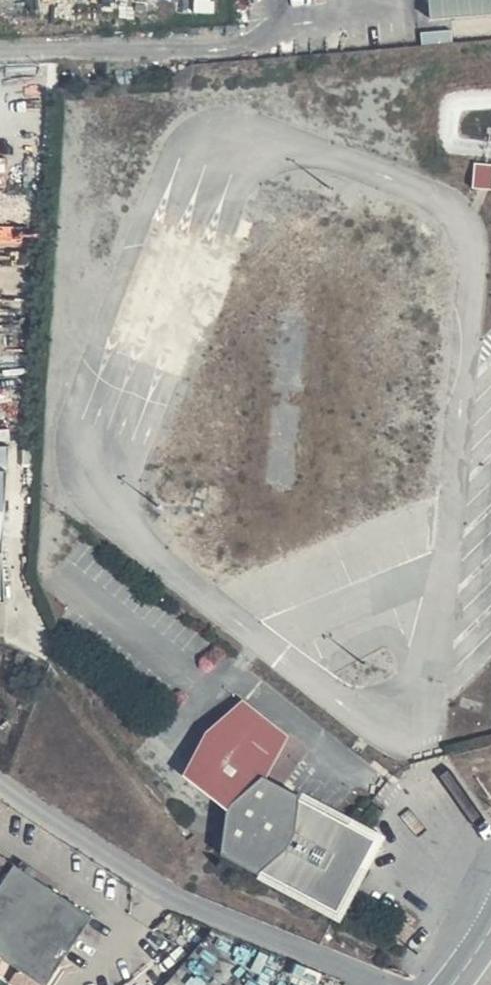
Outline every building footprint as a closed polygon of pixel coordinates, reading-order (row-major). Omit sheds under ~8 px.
[(430,17),(490,11),(490,0),(427,0),(430,17)] [(477,160),(473,187),(490,189),(490,182),(490,162),(477,160)] [(203,730),(183,771),(226,803),(222,853),(341,921),(386,835),(373,828),(341,811),(304,790),(299,794),(265,773),(287,733),(241,698),(203,730)] [(295,735),(269,773),(285,784),(312,746),(295,735)] [(41,984),(90,914),(0,852),(0,956),(41,984)]
